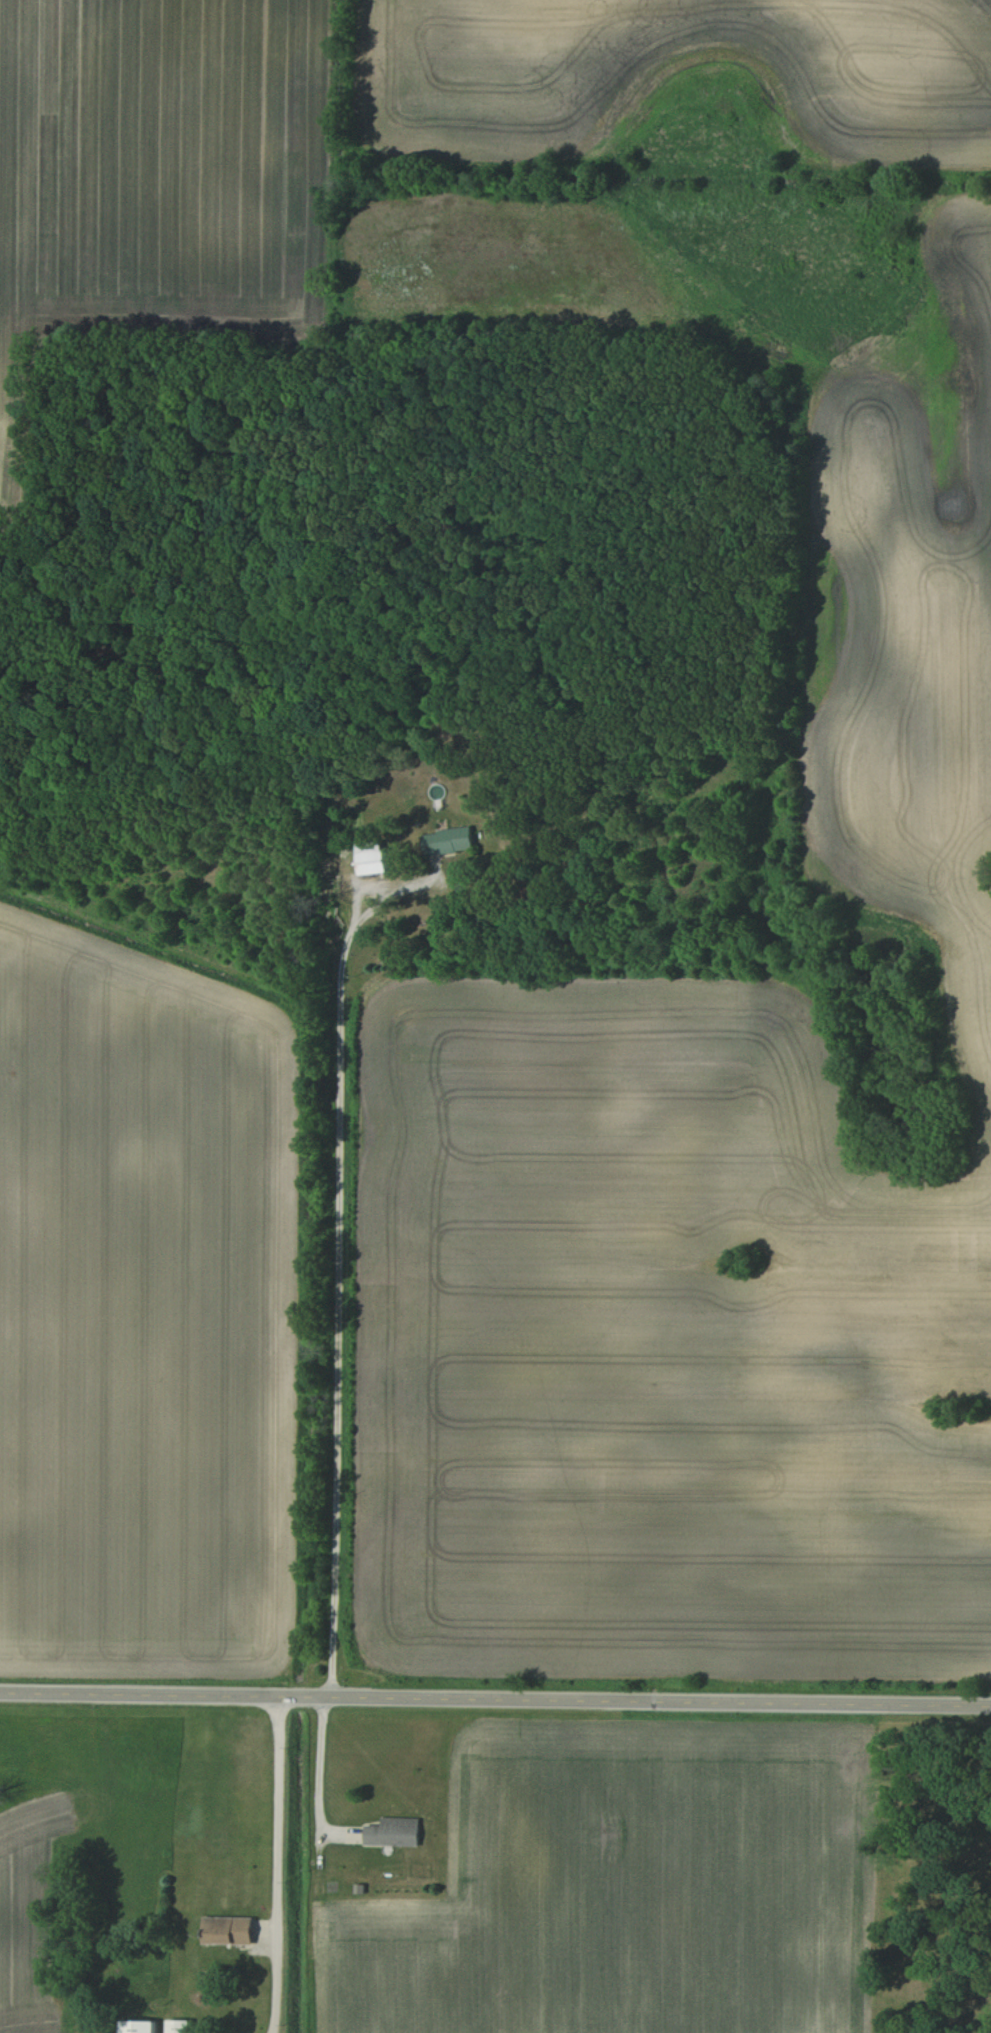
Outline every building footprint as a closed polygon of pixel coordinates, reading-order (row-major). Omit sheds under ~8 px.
[(466,828),(421,832),(423,855),(468,850),(466,828)] [(382,874),(382,843),(355,843),(355,874),(382,874)] [(416,1846),(417,1818),(379,1818),(379,1826),(362,1826),(361,1845),(416,1846)] [(250,1945),(250,1918),(199,1918),(199,1945),(250,1945)] [(164,2020),(163,2032),(187,2032),(188,2021),(164,2020)] [(154,2021),(116,2021),(115,2032),(154,2032),(154,2021)]
